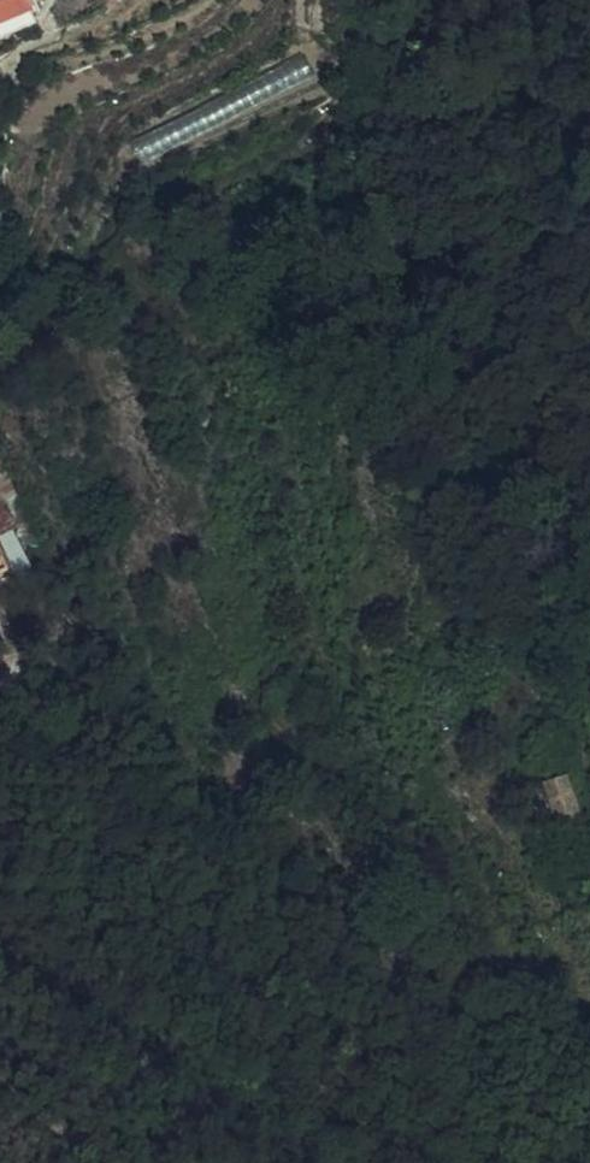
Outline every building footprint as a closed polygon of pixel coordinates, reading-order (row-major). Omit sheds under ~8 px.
[(24,3),(22,0),(0,0),(0,13),(24,3)] [(130,0),(105,0),(120,12),(130,0)] [(31,20),(24,3),(0,13),(0,34),(31,20)] [(310,62),(131,132),(142,158),(320,89),(310,62)] [(43,553),(3,477),(0,479),(0,501),(31,559),(43,553)] [(24,587),(36,580),(0,514),(0,543),(24,587)] [(0,559),(0,580),(12,575),(3,558),(0,559)] [(82,775),(75,779),(87,794),(92,792),(82,775)] [(580,806),(589,802),(589,785),(573,792),(580,806)] [(580,806),(589,829),(589,802),(580,806)]
